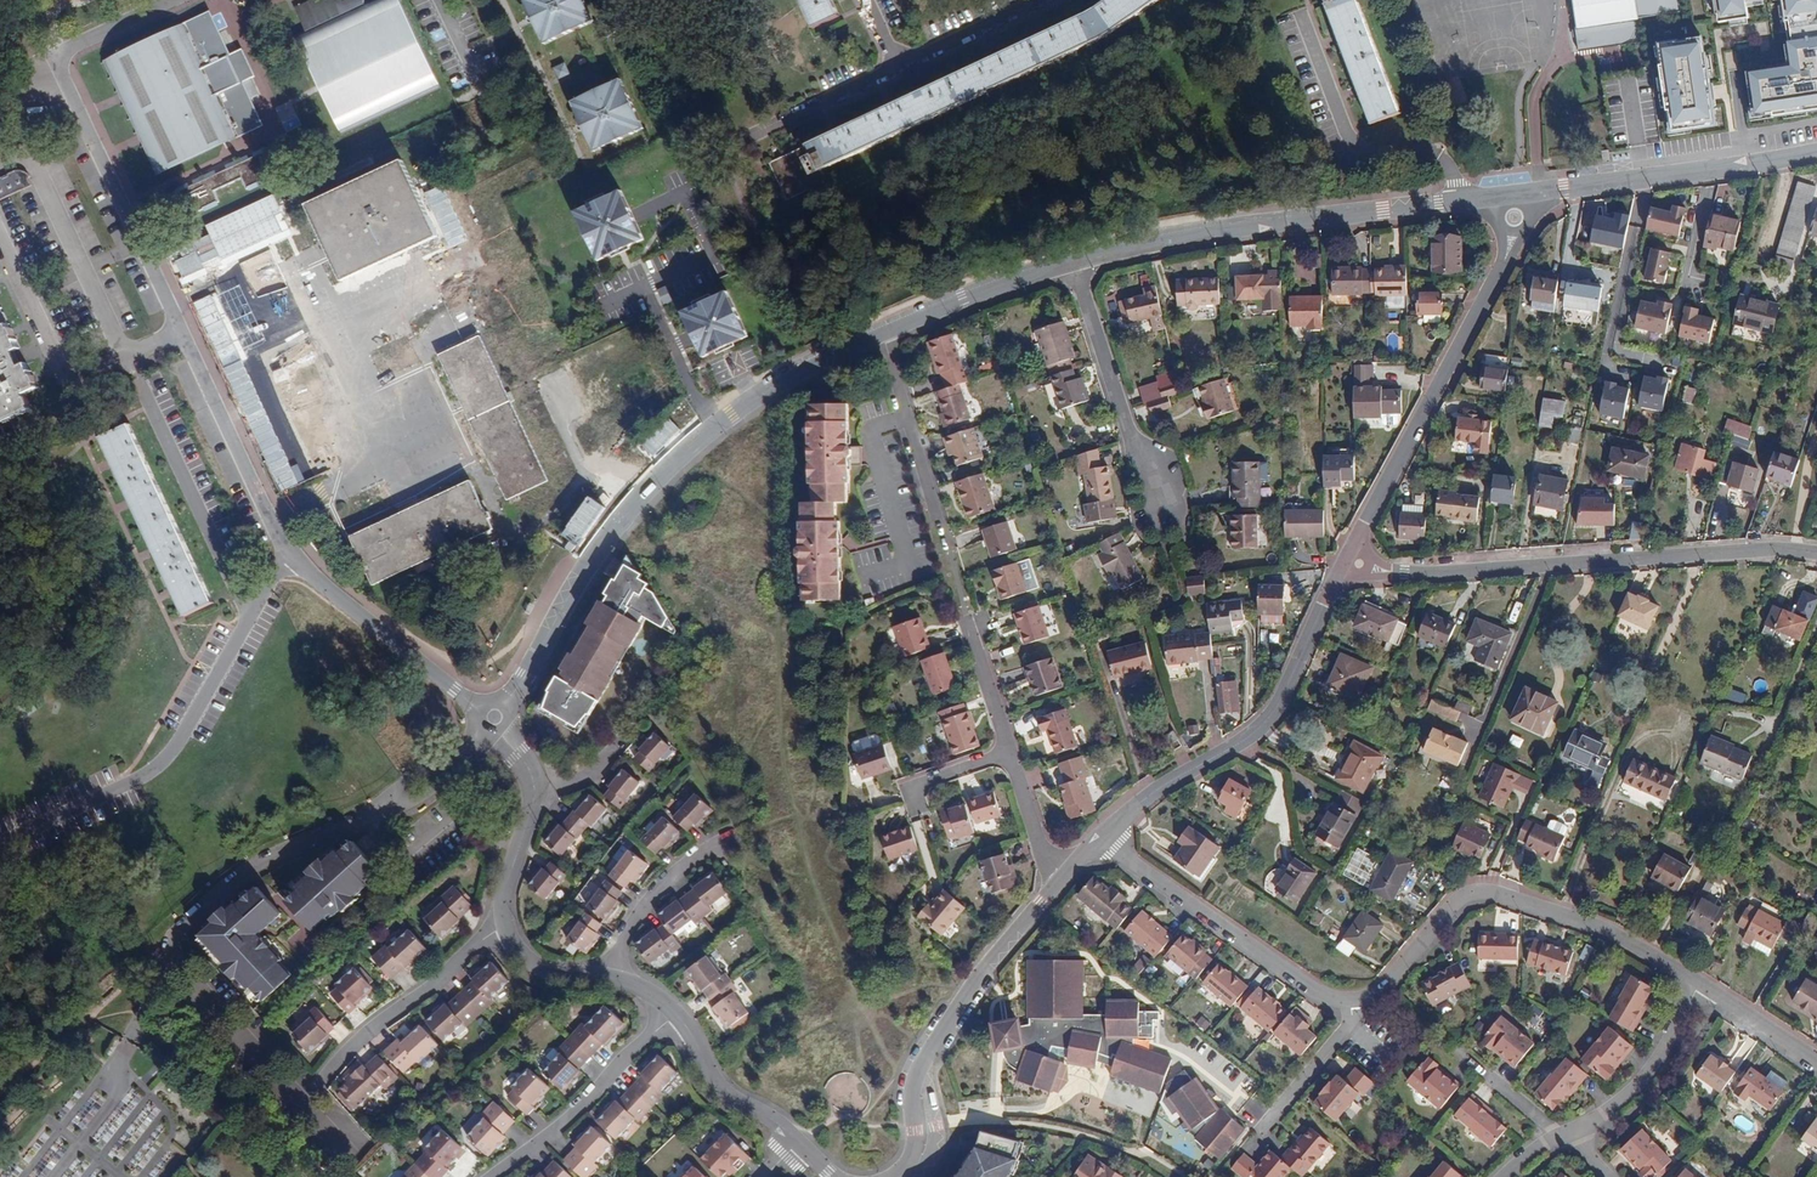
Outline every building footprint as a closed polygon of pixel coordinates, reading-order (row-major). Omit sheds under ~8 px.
[(359,0),(336,0),(332,1),(331,0),(314,0),(315,1),(308,5),(306,2),(293,8),(303,30),(295,35),(343,133),(437,89),(395,0),(362,0),(360,1),(359,0)] [(533,14),(536,13),(540,21),(537,22),(544,37),(550,34),(552,39),(590,22),(587,17),(593,14),(586,0),(527,0),(533,14)] [(823,183),(817,170),(1105,36),(1157,0),(1108,0),(1091,11),(768,163),(782,192),(780,193),(782,199),(785,198),(786,201),(823,183)] [(814,28),(839,15),(832,0),(801,0),(814,28)] [(1371,124),(1400,113),(1356,0),(1339,0),(1326,5),(1371,124)] [(1573,35),(1575,51),(1641,42),(1637,22),(1683,14),(1681,0),(1569,0),(1573,35)] [(1716,26),(1750,22),(1747,3),(1766,0),(1712,0),(1716,26)] [(1791,64),(1746,71),(1754,122),(1816,112),(1816,0),(1782,0),(1791,64)] [(238,138),(238,136),(262,125),(242,83),(255,77),(243,50),(230,55),(210,14),(186,24),(184,23),(108,59),(162,174),(238,138)] [(1709,83),(1704,36),(1655,43),(1661,63),(1658,64),(1664,111),(1669,110),(1672,130),(1716,124),(1713,106),(1716,106),(1713,82),(1709,83)] [(626,84),(623,77),(617,80),(620,86),(626,84)] [(620,86),(617,80),(581,97),(584,104),(578,106),(584,119),(587,118),(591,127),(588,128),(595,143),(601,141),(603,147),(640,128),(638,123),(643,120),(626,84),(620,86)] [(578,106),(584,104),(581,97),(575,100),(578,106)] [(640,128),(646,125),(643,120),(638,123),(640,128)] [(595,143),(598,149),(603,147),(601,141),(595,143)] [(254,159),(248,157),(227,167),(226,171),(219,174),(216,172),(194,181),(193,185),(187,185),(169,193),(171,197),(179,200),(186,215),(219,201),(214,190),(241,178),(247,189),(278,175),(271,158),(274,151),(272,146),(255,153),(254,159)] [(306,205),(342,282),(438,236),(403,160),(306,205)] [(33,186),(26,166),(0,175),(0,197),(33,186)] [(1793,274),(1816,193),(1816,188),(1798,183),(1772,267),(1793,274)] [(617,199),(615,194),(580,210),(582,216),(577,218),(595,256),(600,254),(602,259),(617,252),(615,248),(621,245),(623,249),(637,243),(635,237),(640,235),(623,197),(617,199)] [(1671,212),(1651,208),(1646,230),(1679,237),(1686,208),(1672,205),(1671,212)] [(1629,215),(1615,212),(1614,219),(1594,215),(1589,243),(1623,249),(1629,215)] [(1734,251),(1741,221),(1710,214),(1704,244),(1718,247),(1734,251)] [(1432,238),(1432,271),(1447,271),(1451,238),(1432,238)] [(1461,270),(1461,238),(1451,238),(1447,271),(1461,270)] [(1664,284),(1670,253),(1649,249),(1643,280),(1664,284)] [(229,267),(285,414),(328,397),(273,251),(229,267)] [(1314,266),(1322,266),(1322,252),(1313,252),(1314,266)] [(1362,295),(1363,293),(1371,293),(1371,270),(1362,270),(1362,268),(1332,268),(1332,295),(1362,295)] [(1236,277),(1238,299),(1263,298),(1262,276),(1236,277)] [(1197,308),(1199,304),(1220,303),(1219,278),(1185,280),(1187,305),(1189,309),(1193,310),(1197,308)] [(1558,284),(1536,281),(1533,301),(1555,304),(1558,284)] [(1563,307),(1597,312),(1600,288),(1567,283),(1563,307)] [(655,290),(662,304),(671,300),(664,286),(655,290)] [(1130,322),(1162,314),(1155,286),(1142,289),(1144,296),(1125,300),(1128,315),(1130,322)] [(743,331),(725,291),(680,312),(698,351),(703,349),(706,354),(720,348),(718,342),(723,340),(726,345),(740,338),(738,333),(743,331)] [(1418,295),(1418,314),(1442,314),(1442,295),(1418,295)] [(1741,297),(1733,324),(1772,334),(1779,307),(1741,297)] [(1307,330),(1323,330),(1322,298),(1290,298),(1290,326),(1306,326),(1307,330)] [(1667,333),(1674,302),(1658,298),(1657,305),(1641,301),(1636,326),(1667,333)] [(1125,300),(1119,301),(1122,317),(1128,315),(1125,300)] [(1533,301),(1531,310),(1554,313),(1555,304),(1533,301)] [(1698,309),(1684,305),(1676,338),(1711,347),(1717,321),(1697,316),(1698,309)] [(26,398),(24,394),(37,387),(36,383),(37,382),(34,375),(32,375),(27,364),(21,366),(14,351),(19,348),(14,336),(15,335),(12,328),(10,328),(6,320),(8,319),(5,313),(3,313),(0,306),(0,415),(1,414),(5,422),(31,410),(29,406),(30,404),(27,397),(26,398)] [(1047,352),(1043,353),(1050,376),(1072,369),(1069,359),(1074,357),(1063,322),(1040,329),(1047,352)] [(1040,329),(1035,330),(1043,353),(1047,352),(1040,329)] [(1497,333),(1494,346),(1507,349),(1511,336),(1497,333)] [(480,335),(439,355),(460,400),(501,380),(480,335)] [(945,389),(960,384),(967,382),(950,335),(930,342),(936,363),(934,364),(938,375),(940,374),(945,389)] [(729,364),(739,363),(738,353),(728,354),(729,364)] [(1508,367),(1509,360),(1489,358),(1486,389),(1505,391),(1508,367)] [(1512,358),(1511,366),(1521,368),(1523,360),(1512,358)] [(1382,414),(1382,390),(1382,385),(1372,385),(1372,367),(1354,367),(1354,419),(1382,419),(1382,414)] [(1076,379),(1072,369),(1050,376),(1057,397),(1061,409),(1088,401),(1081,378),(1076,379)] [(1655,380),(1644,377),(1637,407),(1662,414),(1670,379),(1657,376),(1655,380)] [(1207,419),(1233,410),(1223,379),(1199,387),(1204,403),(1201,404),(1207,419)] [(464,409),(506,390),(501,380),(460,400),(464,409)] [(1619,382),(1605,380),(1599,414),(1624,418),(1629,388),(1618,386),(1619,382)] [(1167,397),(1179,393),(1177,382),(1159,388),(1162,399),(1167,397)] [(99,388),(104,399),(115,394),(111,383),(99,388)] [(944,429),(971,420),(960,384),(945,389),(936,392),(944,417),(941,418),(944,429)] [(1686,386),(1682,402),(1692,404),(1696,388),(1686,386)] [(511,402),(507,393),(506,390),(464,409),(507,500),(548,481),(511,402)] [(1394,413),(1394,407),(1401,406),(1401,390),(1382,390),(1382,414),(1394,413)] [(1167,397),(1162,399),(1147,403),(1150,413),(1170,407),(1167,397)] [(803,602),(840,602),(840,548),(836,548),(836,541),(839,540),(839,522),(836,522),(836,503),(847,503),(846,484),(849,484),(849,468),(858,467),(857,448),(849,448),(847,406),(842,406),(843,398),(834,398),(834,406),(812,407),(812,424),(810,424),(811,484),(815,484),(815,504),(801,503),(801,523),(799,523),(799,541),(795,541),(796,559),(799,559),(799,586),(803,586),(803,602)] [(1564,403),(1543,399),(1539,426),(1551,427),(1553,415),(1562,417),(1564,403)] [(1473,454),(1487,456),(1492,423),(1458,418),(1455,441),(1474,444),(1473,454)] [(1752,428),(1727,420),(1724,432),(1734,435),(1748,440),(1750,434),(1752,428)] [(102,437),(186,616),(214,603),(130,424),(102,437)] [(953,435),(943,438),(946,449),(950,447),(953,456),(957,467),(982,459),(973,428),(953,435)] [(1571,430),(1569,442),(1578,444),(1580,432),(1571,430)] [(1731,446),(1745,450),(1748,440),(1734,435),(1731,446)] [(263,458),(277,492),(331,471),(317,436),(263,458)] [(1682,444),(1675,470),(1709,480),(1713,463),(1703,461),(1705,451),(1682,444)] [(1613,448),(1608,471),(1644,479),(1649,456),(1613,448)] [(1100,467),(1096,449),(1075,456),(1077,471),(1083,470),(1084,474),(1089,503),(1113,499),(1107,466),(1100,467)] [(1340,456),(1324,456),(1324,474),(1324,486),(1341,486),(1341,481),(1354,481),(1354,450),(1341,450),(1340,456)] [(1799,461),(1774,453),(1766,478),(1791,486),(1799,461)] [(1759,471),(1726,461),(1720,482),(1727,485),(1727,486),(1752,493),(1759,471)] [(1260,507),(1259,462),(1233,462),(1232,475),(1234,475),(1234,498),(1238,498),(1238,507),(1260,507)] [(972,517),(994,510),(983,474),(956,483),(965,508),(968,507),(972,517)] [(1540,475),(1535,505),(1562,510),(1568,481),(1540,475)] [(1513,504),(1516,479),(1494,476),(1494,479),(1491,501),(1513,504)] [(351,537),(373,585),(494,529),(472,480),(351,537)] [(1436,493),(1435,520),(1478,522),(1479,494),(1436,493)] [(1615,503),(1578,502),(1578,525),(1614,526),(1615,503)] [(1324,510),(1284,511),(1284,537),(1324,537),(1324,510)] [(1231,514),(1231,549),(1257,548),(1256,515),(1231,514)] [(1400,514),(1398,539),(1407,539),(1409,514),(1400,514)] [(1424,540),(1426,515),(1409,514),(1407,539),(1424,540)] [(992,557),(1016,550),(1007,523),(984,531),(992,557)] [(1632,537),(1629,537),(1629,541),(1642,541),(1645,527),(1633,525),(1632,537)] [(1143,578),(1118,533),(1098,543),(1103,552),(1098,556),(1109,576),(1114,574),(1122,590),(1143,578)] [(636,562),(630,552),(626,559),(632,564),(634,565),(636,562)] [(632,564),(626,559),(620,568),(623,570),(627,573),(632,564)] [(558,672),(552,682),(552,683),(545,702),(553,707),(566,715),(576,721),(585,709),(588,711),(596,697),(611,673),(607,671),(624,643),(628,645),(641,622),(637,620),(643,613),(646,615),(661,624),(668,614),(654,589),(646,584),(648,581),(639,575),(641,570),(634,565),(632,564),(627,573),(623,570),(619,576),(616,575),(607,590),(609,592),(605,599),(602,598),(601,601),(589,620),(592,622),(575,650),(572,649),(561,666),(564,668),(561,673),(558,672)] [(1026,592),(1017,564),(993,572),(1003,600),(1026,592)] [(1204,576),(1187,578),(1189,595),(1206,594),(1204,580),(1204,576)] [(1284,611),(1285,586),(1258,585),(1257,611),(1284,611)] [(1660,606),(1629,592),(1618,616),(1649,630),(1660,606)] [(873,599),(864,601),(866,607),(876,604),(873,599)] [(1243,616),(1241,601),(1207,604),(1210,633),(1233,631),(1231,620),(1231,617),(1243,616)] [(1041,605),(1045,623),(1051,622),(1048,604),(1041,605)] [(1364,605),(1354,627),(1398,646),(1407,626),(1397,621),(1398,619),(1364,605)] [(1050,636),(1039,606),(1015,614),(1025,644),(1050,636)] [(1772,638),(1775,630),(1800,641),(1808,621),(1774,606),(1763,634),(1772,638)] [(641,622),(646,615),(643,613),(637,620),(641,622)] [(661,624),(673,632),(676,628),(668,614),(661,624)] [(1428,614),(1418,636),(1446,648),(1455,625),(1428,614)] [(925,637),(919,619),(915,621),(921,638),(925,637)] [(1476,619),(1467,642),(1502,656),(1511,634),(1476,619)] [(589,620),(572,649),(575,650),(592,622),(589,620)] [(904,657),(929,648),(925,637),(921,638),(915,621),(894,628),(904,657)] [(1213,658),(1211,644),(1210,633),(1194,635),(1194,633),(1165,636),(1167,664),(1197,661),(1197,659),(1213,658)] [(1135,672),(1134,671),(1151,666),(1145,642),(1107,652),(1114,678),(1135,672)] [(611,673),(628,645),(624,643),(607,671),(611,673)] [(956,687),(945,653),(922,660),(933,694),(956,687)] [(1049,654),(1023,663),(1027,676),(1029,676),(1032,682),(1030,683),(1033,694),(1059,684),(1049,654)] [(1342,655),(1329,686),(1359,699),(1372,668),(1342,655)] [(1019,664),(1022,678),(1027,676),(1023,663),(1019,664)] [(1221,666),(1214,667),(1214,676),(1222,675),(1221,666)] [(399,696),(410,704),(422,689),(412,681),(399,696)] [(552,682),(538,705),(550,712),(553,707),(545,702),(552,683),(552,682)] [(1217,683),(1220,713),(1231,712),(1228,682),(1217,683)] [(1526,687),(1511,720),(1543,735),(1558,703),(1526,687)] [(1730,699),(1744,703),(1746,694),(1732,690),(1730,699)] [(1468,716),(1455,711),(1431,701),(1427,710),(1470,728),(1474,719),(1468,716)] [(1471,708),(1459,702),(1455,711),(1468,716),(1471,708)] [(939,711),(942,721),(944,721),(955,753),(978,745),(967,711),(966,712),(963,703),(939,711)] [(1055,751),(1077,744),(1063,707),(1036,717),(1040,730),(1047,728),(1055,751)] [(577,728),(580,723),(588,711),(585,709),(576,721),(566,715),(563,719),(577,728)] [(1188,726),(1189,736),(1200,734),(1198,724),(1188,726)] [(1434,729),(1424,751),(1459,765),(1468,744),(1434,729)] [(656,730),(648,738),(642,744),(639,747),(642,749),(635,756),(649,768),(671,745),(656,730)] [(1594,769),(1593,773),(1602,777),(1609,761),(1600,757),(1606,744),(1575,730),(1564,756),(1594,769)] [(1164,735),(1170,744),(1178,739),(1173,731),(1164,735)] [(644,735),(638,740),(642,744),(648,738),(644,735)] [(1710,735),(1699,763),(1742,780),(1751,755),(1733,747),(1734,745),(1710,735)] [(1355,743),(1336,779),(1363,794),(1382,757),(1355,743)] [(874,777),(873,775),(890,769),(884,749),(854,757),(860,781),(862,780),(872,777),(874,777)] [(1080,756),(1059,762),(1062,773),(1083,766),(1080,756)] [(1634,760),(1624,783),(1665,801),(1675,778),(1634,760)] [(1478,798),(1497,807),(1508,785),(1513,787),(1519,774),(1494,762),(1478,798)] [(1064,782),(1060,783),(1066,800),(1072,817),(1093,810),(1083,777),(1086,775),(1083,766),(1062,773),(1064,782)] [(611,787),(605,794),(618,806),(639,782),(624,769),(616,777),(611,783),(609,786),(611,787)] [(613,774),(608,779),(611,783),(616,777),(613,774)] [(1525,793),(1531,779),(1519,774),(1513,787),(1525,793)] [(864,787),(874,785),(872,777),(862,780),(864,787)] [(1230,780),(1218,801),(1239,813),(1251,792),(1230,780)] [(1497,807),(1502,809),(1513,787),(1508,785),(1497,807)] [(976,824),(1001,816),(993,791),(968,799),(976,824)] [(1354,815),(1362,802),(1343,791),(1336,805),(1354,815)] [(695,793),(672,816),(685,829),(691,822),(693,824),(697,820),(702,815),(710,807),(695,793)] [(574,811),(573,810),(566,817),(581,830),(587,823),(590,825),(605,808),(589,794),(582,802),(578,807),(574,811)] [(1063,801),(1068,818),(1072,817),(1066,800),(1063,801)] [(1356,817),(1354,815),(1336,805),(1333,804),(1315,835),(1339,848),(1356,817)] [(956,837),(957,840),(974,834),(966,808),(956,811),(949,813),(948,809),(939,811),(948,840),(956,837)] [(559,854),(581,830),(566,817),(560,824),(558,823),(555,827),(549,833),(543,840),(559,854)] [(659,845),(662,848),(666,844),(670,839),(677,831),(663,817),(641,841),(653,852),(659,845)] [(1550,822),(1546,830),(1525,821),(1517,839),(1527,843),(1525,846),(1542,853),(1544,858),(1550,860),(1554,859),(1564,837),(1563,837),(1566,829),(1564,827),(1553,822),(1550,822)] [(1466,853),(1467,851),(1480,856),(1489,835),(1463,823),(1452,847),(1466,853)] [(551,824),(546,829),(549,833),(555,827),(551,824)] [(1215,860),(1212,858),(1219,847),(1196,831),(1195,832),(1188,827),(1178,842),(1184,846),(1174,861),(1194,875),(1193,877),(1200,882),(1215,860)] [(484,840),(493,832),(489,828),(480,835),(484,840)] [(888,835),(880,838),(888,861),(916,850),(909,828),(896,833),(897,835),(890,837),(888,835)] [(328,911),(331,914),(337,908),(350,896),(363,884),(361,882),(374,869),(349,841),(335,854),(333,852),(321,863),(306,876),(293,888),(295,890),(283,902),(308,930),(328,911)] [(1365,886),(1379,860),(1357,848),(1343,875),(1365,886)] [(643,864),(626,850),(623,853),(638,870),(643,864)] [(1390,851),(1370,891),(1393,903),(1413,862),(1390,851)] [(633,877),(637,872),(638,870),(623,853),(606,875),(621,887),(627,879),(629,881),(633,877)] [(1507,853),(1501,866),(1504,868),(1510,854),(1507,853)] [(1013,888),(1019,883),(1016,873),(1012,874),(1009,867),(1004,855),(982,863),(987,882),(989,882),(994,894),(1013,888)] [(1652,876),(1678,891),(1689,871),(1664,856),(1652,876)] [(317,859),(302,872),(306,876),(321,863),(317,859)] [(1289,870),(1276,889),(1296,903),(1316,873),(1295,859),(1288,869),(1289,870)] [(542,896),(563,872),(549,860),(543,867),(541,865),(537,868),(533,873),(526,881),(542,896)] [(690,886),(692,888),(684,894),(700,914),(709,907),(706,903),(724,887),(709,870),(703,875),(698,879),(690,886)] [(584,905),(599,918),(607,909),(611,904),(614,900),(612,898),(618,891),(604,880),(584,905)] [(1078,897),(1117,931),(1132,913),(1123,906),(1126,902),(1114,891),(1111,894),(1094,880),(1078,897)] [(1712,885),(1707,881),(1699,895),(1705,899),(1712,885)] [(422,919),(438,936),(447,928),(453,923),(458,918),(457,916),(468,904),(452,887),(429,908),(431,910),(422,919)] [(234,906),(232,904),(225,911),(211,924),(211,925),(212,926),(198,940),(222,966),(234,979),(246,992),(248,990),(260,1002),(288,976),(277,963),(278,962),(255,936),(252,933),(260,926),(262,929),(276,915),(253,890),(234,906)] [(918,917),(942,936),(965,908),(949,894),(943,890),(934,902),(929,909),(926,907),(918,917)] [(666,907),(661,910),(655,916),(662,925),(670,933),(688,918),(691,921),(700,914),(684,894),(676,901),(675,899),(666,907)] [(1725,910),(1705,899),(1699,895),(1685,921),(1711,936),(1725,910)] [(340,911),(353,899),(350,896),(337,908),(340,911)] [(222,908),(208,920),(211,924),(225,911),(222,908)] [(1747,931),(1745,935),(1773,949),(1785,925),(1758,911),(1756,915),(1746,909),(1737,925),(1747,931)] [(594,933),(591,930),(598,923),(586,911),(562,933),(576,948),(585,940),(589,936),(594,933)] [(1383,925),(1363,911),(1344,938),(1337,948),(1349,956),(1356,946),(1364,952),(1383,925)] [(1125,932),(1156,959),(1173,939),(1153,922),(1151,924),(1148,920),(1149,919),(1142,913),(1125,932)] [(679,944),(670,933),(662,925),(655,931),(653,928),(644,934),(640,938),(633,944),(648,962),(667,947),(671,951),(679,944)] [(255,936),(262,929),(260,926),(252,933),(255,936)] [(1705,948),(1711,938),(1690,927),(1684,938),(1705,948)] [(407,965),(412,960),(423,949),(407,932),(387,950),(385,947),(371,960),(378,968),(384,963),(394,974),(401,967),(403,969),(407,965)] [(1492,933),(1480,933),(1480,958),(1519,959),(1519,934),(1499,934),(1499,935),(1492,935),(1492,933)] [(1167,957),(1195,982),(1211,963),(1204,956),(1206,953),(1199,947),(1196,949),(1191,945),(1183,939),(1167,957)] [(1569,974),(1575,949),(1564,946),(1563,949),(1555,947),(1555,944),(1536,939),(1529,962),(1569,974)] [(1580,958),(1587,961),(1593,947),(1585,944),(1580,958)] [(1139,974),(1149,961),(1142,955),(1132,968),(1139,974)] [(700,990),(701,988),(709,997),(729,980),(722,971),(719,974),(702,956),(684,971),(688,977),(693,982),(700,990)] [(467,977),(468,979),(455,991),(473,1011),(487,998),(485,995),(503,978),(486,960),(477,969),(471,974),(467,977)] [(394,974),(384,963),(378,968),(388,979),(394,974)] [(1113,1066),(1110,1074),(1159,1092),(1172,1059),(1134,1045),(1135,1036),(1154,1034),(1151,1016),(1160,1015),(1158,1007),(1138,1010),(1137,1001),(1105,1005),(1107,1018),(1083,1021),(1083,964),(1029,965),(1030,1021),(1031,1020),(1031,1027),(1020,1028),(1019,1023),(996,1026),(999,1049),(1001,1049),(1007,1048),(1008,1055),(1012,1061),(1016,1065),(1023,1069),(1021,1074),(1019,1082),(1049,1092),(1060,1061),(1055,1060),(1057,1055),(1067,1057),(1067,1060),(1096,1063),(1097,1059),(1097,1051),(1111,1056),(1112,1052),(1117,1054),(1116,1058),(1113,1066)] [(1463,993),(1473,988),(1460,964),(1440,974),(1442,978),(1435,981),(1433,978),(1425,982),(1424,987),(1434,1006),(1462,991),(1463,993)] [(219,969),(231,982),(234,979),(222,966),(219,969)] [(1204,984),(1232,1008),(1247,990),(1219,967),(1204,984)] [(355,1007),(352,1004),(357,999),(362,995),(370,987),(353,969),(335,986),(337,989),(330,995),(347,1014),(355,1007)] [(1622,999),(1624,1000),(1613,1020),(1636,1033),(1644,1018),(1639,1016),(1648,998),(1651,999),(1656,988),(1635,976),(1622,999)] [(736,988),(729,980),(709,997),(716,1005),(714,1006),(721,1014),(725,1018),(730,1024),(748,1010),(733,992),(736,988)] [(1805,980),(1790,1006),(1816,1021),(1816,986),(1805,980)] [(460,1023),(473,1011),(455,991),(441,1003),(440,1002),(436,1005),(430,1010),(422,1018),(439,1037),(458,1021),(460,1023)] [(1241,1008),(1269,1033),(1285,1015),(1278,1009),(1275,1012),(1269,1006),(1271,1003),(1257,991),(1252,997),(1241,1008)] [(1237,1005),(1241,1008),(1252,997),(1248,994),(1237,1005)] [(1644,1018),(1654,1001),(1651,999),(1648,998),(1639,1016),(1644,1018)] [(1279,1007),(1273,1001),(1271,1003),(1269,1006),(1275,1012),(1278,1009),(1279,1007)] [(583,1024),(582,1022),(568,1038),(587,1056),(599,1043),(601,1044),(606,1039),(611,1032),(621,1022),(602,1004),(583,1024)] [(1313,1021),(1309,1019),(1312,1016),(1300,1005),(1276,1033),(1302,1055),(1321,1035),(1310,1025),(1313,1021)] [(289,1035),(305,1052),(313,1045),(317,1041),(323,1035),(321,1034),(329,1026),(312,1008),(304,1016),(307,1018),(289,1035)] [(1194,1024),(1204,1032),(1211,1023),(1201,1015),(1194,1024)] [(1490,1048),(1491,1047),(1494,1049),(1496,1046),(1500,1050),(1498,1052),(1514,1066),(1533,1043),(1501,1016),(1482,1038),(1483,1042),(1490,1048)] [(1392,1035),(1398,1029),(1388,1021),(1383,1027),(1392,1035)] [(428,1056),(423,1051),(433,1042),(416,1023),(406,1032),(401,1037),(396,1041),(393,1038),(380,1051),(398,1069),(411,1057),(414,1059),(419,1065),(421,1065),(428,1059),(428,1056)] [(1614,1064),(1617,1060),(1622,1060),(1634,1045),(1624,1037),(1616,1030),(1610,1026),(1583,1060),(1607,1079),(1609,1077),(1610,1078),(1615,1071),(1614,1070),(1616,1066),(1614,1064)] [(1626,1034),(1618,1028),(1616,1030),(1624,1037),(1626,1034)] [(577,1070),(575,1068),(587,1056),(568,1038),(555,1051),(557,1053),(539,1071),(559,1089),(567,1080),(572,1075),(577,1070)] [(1013,1070),(1021,1074),(1023,1069),(1016,1065),(1012,1061),(1008,1055),(1007,1048),(1001,1049),(1002,1057),(1007,1064),(1013,1070)] [(1111,1056),(1097,1051),(1097,1059),(1113,1066),(1116,1058),(1117,1054),(1112,1052),(1111,1056)] [(380,1087),(394,1075),(375,1055),(361,1068),(357,1065),(348,1074),(350,1077),(343,1083),(336,1090),(352,1106),(376,1084),(380,1087)] [(637,1074),(638,1076),(627,1088),(647,1107),(659,1093),(657,1090),(674,1071),(656,1055),(647,1064),(641,1070),(637,1074)] [(1696,1074),(1721,1092),(1736,1072),(1727,1066),(1728,1065),(1719,1059),(1718,1060),(1711,1055),(1696,1074)] [(1450,1078),(1445,1075),(1446,1073),(1428,1058),(1410,1081),(1444,1109),(1463,1086),(1460,1084),(1461,1083),(1453,1077),(1453,1078),(1451,1077),(1450,1078)] [(1573,1084),(1576,1087),(1587,1074),(1568,1058),(1555,1074),(1553,1073),(1537,1093),(1555,1108),(1562,1099),(1560,1098),(1573,1084)] [(532,1097),(537,1092),(544,1085),(526,1068),(509,1087),(511,1089),(505,1096),(523,1113),(530,1106),(527,1103),(532,1097)] [(1188,1133),(1220,1159),(1245,1128),(1233,1119),(1221,1108),(1217,1113),(1209,1101),(1216,1095),(1208,1089),(1203,1092),(1193,1080),(1192,1081),(1184,1069),(1167,1080),(1165,1089),(1187,1120),(1181,1124),(1187,1133),(1188,1133)] [(1367,1098),(1378,1085),(1358,1069),(1347,1083),(1341,1077),(1333,1086),(1331,1085),(1322,1095),(1325,1097),(1319,1104),(1341,1122),(1363,1095),(1367,1098)] [(1770,1073),(1764,1081),(1750,1070),(1737,1087),(1739,1088),(1734,1094),(1744,1101),(1748,1096),(1769,1112),(1783,1095),(1780,1093),(1786,1085),(1770,1073)] [(348,1074),(341,1080),(343,1083),(350,1077),(348,1074)] [(1562,1099),(1564,1101),(1576,1087),(1573,1084),(1560,1098),(1562,1099)] [(632,1118),(635,1120),(647,1107),(627,1088),(615,1100),(614,1099),(610,1104),(604,1110),(597,1118),(594,1120),(614,1139),(632,1118)] [(1494,1147),(1509,1129),(1499,1121),(1497,1123),(1483,1110),(1486,1107),(1473,1097),(1457,1115),(1474,1128),(1472,1129),(1494,1147)] [(500,1133),(498,1130),(504,1124),(493,1112),(498,1107),(489,1099),(477,1113),(480,1115),(463,1133),(482,1151),(490,1143),(495,1138),(500,1133)] [(504,1124),(510,1119),(498,1107),(493,1112),(504,1124)] [(1499,1121),(1500,1120),(1486,1107),(1483,1110),(1497,1123),(1499,1121)] [(597,1118),(589,1111),(587,1113),(594,1120),(597,1118)] [(1802,1137),(1816,1149),(1816,1119),(1816,1118),(1802,1137)] [(576,1146),(568,1154),(580,1165),(573,1171),(579,1176),(583,1176),(596,1164),(594,1161),(611,1143),(593,1125),(583,1135),(578,1141),(574,1144),(576,1146)] [(714,1126),(689,1152),(708,1170),(713,1165),(717,1161),(720,1164),(722,1165),(738,1149),(714,1126)] [(1292,1150),(1290,1148),(1281,1159),(1294,1170),(1302,1176),(1330,1143),(1312,1128),(1300,1143),(1299,1141),(1292,1150)] [(1656,1176),(1665,1167),(1671,1161),(1642,1129),(1620,1151),(1635,1167),(1637,1164),(1640,1167),(1638,1170),(1640,1172),(1640,1174),(1642,1176),(1655,1176),(1656,1176)] [(428,1168),(438,1176),(442,1176),(448,1171),(443,1167),(449,1162),(453,1157),(462,1149),(441,1130),(423,1149),(427,1152),(414,1165),(423,1173),(428,1168)] [(1016,1150),(1013,1149),(1016,1132),(999,1132),(991,1133),(980,1134),(978,1142),(980,1144),(976,1154),(979,1156),(981,1157),(980,1161),(975,1161),(973,1163),(974,1167),(969,1167),(960,1176),(1003,1176),(1016,1150)] [(580,1133),(575,1138),(578,1141),(583,1135),(580,1133)] [(1275,1154),(1272,1152),(1264,1160),(1267,1163),(1263,1167),(1260,1165),(1258,1167),(1244,1156),(1233,1168),(1243,1176),(1253,1176),(1255,1175),(1257,1176),(1288,1176),(1294,1170),(1281,1159),(1275,1154)] [(580,1165),(568,1154),(562,1161),(573,1171),(580,1165)] [(1458,1172),(1439,1156),(1427,1171),(1425,1169),(1418,1176),(1453,1176),(1458,1172)] [(535,1176),(534,1176),(570,1176),(553,1161),(541,1173),(539,1172),(535,1176)] [(1101,1175),(1103,1171),(1087,1161),(1075,1176),(1102,1176),(1101,1175)] [(423,1173),(414,1165),(404,1176),(419,1176),(423,1173)] [(682,1176),(702,1176),(692,1167),(682,1176)] [(1665,1167),(1656,1176),(1657,1176),(1661,1176),(1668,1170),(1665,1167)] [(427,1176),(438,1176),(428,1168),(423,1173),(427,1176)] [(1573,1176),(1574,1175),(1567,1168),(1566,1170),(1564,1169),(1557,1176),(1574,1176),(1573,1176)]
